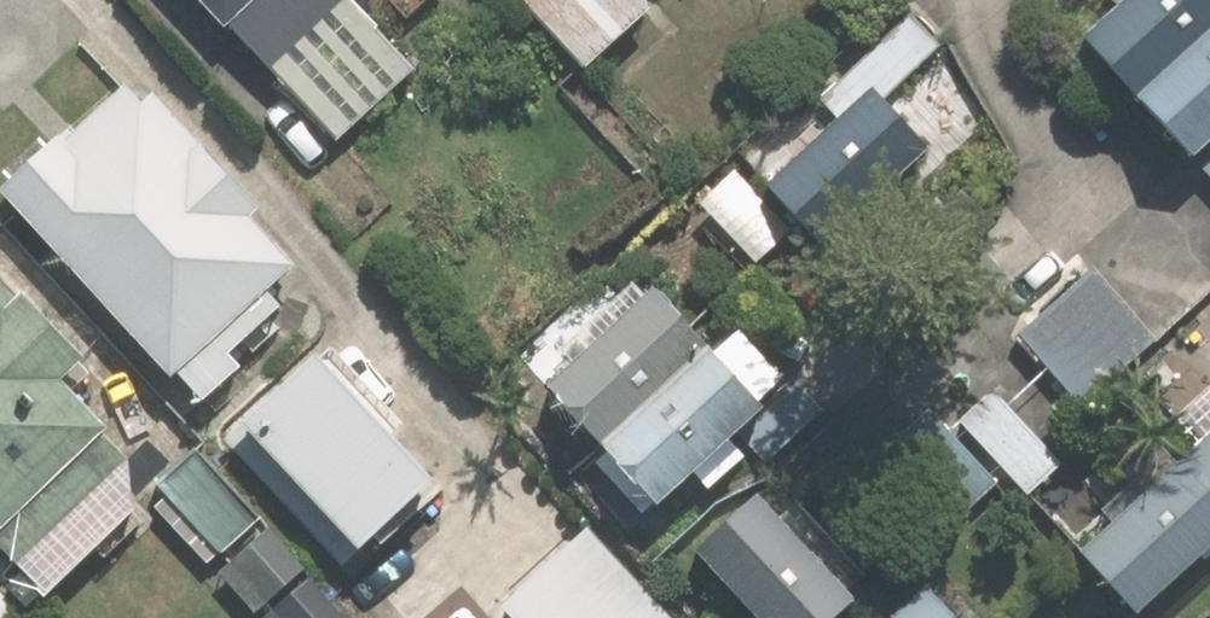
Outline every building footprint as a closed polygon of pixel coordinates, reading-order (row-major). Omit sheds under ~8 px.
[(341,140),(427,55),(401,28),(429,0),(203,0),(341,140)] [(661,0),(524,0),(587,70),(663,1),(661,0)] [(1086,36),(1209,166),(1209,0),(1125,0),(1086,36)] [(948,37),(920,6),(706,198),(760,258),(804,219),(838,256),(957,148),(898,82),(948,37)] [(243,346),(328,266),(138,65),(63,135),(55,126),(11,167),(20,176),(9,186),(211,401),(255,359),(243,346)] [(725,339),(656,263),(543,365),(665,499),(802,375),(749,317),(725,339)] [(1161,336),(1093,265),(1016,338),(1084,410),(1161,336)] [(7,547),(25,566),(150,447),(76,369),(99,346),(34,277),(21,289),(0,267),(0,554),(7,547)] [(426,509),(456,482),(334,349),(257,420),(368,542),(416,498),(426,509)] [(1075,465),(1002,385),(963,421),(1037,501),(1075,465)] [(1089,542),(1145,604),(1209,545),(1209,433),(1089,542)] [(200,443),(162,482),(233,551),(270,512),(200,443)] [(703,539),(779,617),(834,617),(870,583),(768,476),(703,539)] [(317,558),(277,519),(225,572),(266,611),(317,558)] [(593,519),(497,617),(695,617),(593,519)] [(940,568),(884,617),(985,617),(940,568)] [(0,579),(0,617),(39,617),(0,579)]
